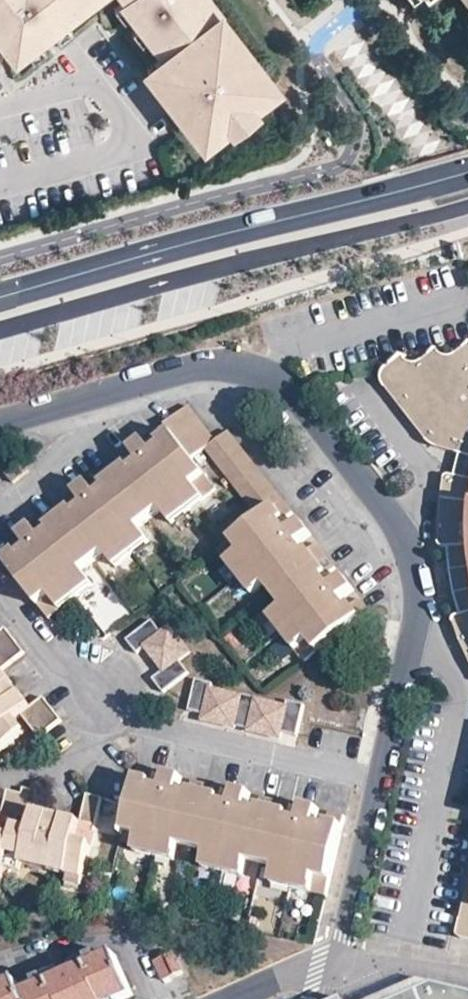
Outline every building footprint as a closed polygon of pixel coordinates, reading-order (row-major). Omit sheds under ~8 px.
[(15,59),(27,50),(39,41),(43,38),(39,32),(46,26),(50,32),(54,29),(66,20),(90,0),(0,0),(0,40),(15,59)] [(123,0),(122,0),(115,6),(123,17),(131,11),(123,0)] [(131,11),(133,13),(138,9),(144,16),(139,20),(140,22),(149,34),(151,36),(154,34),(167,51),(148,66),(155,73),(161,68),(167,75),(161,81),(172,95),(178,91),(186,102),(180,106),(192,121),(198,115),(211,131),(227,118),(233,126),(260,105),(254,97),(268,85),(256,70),(263,64),(253,52),(246,57),(235,43),(242,37),(231,24),(224,30),(212,15),(219,10),(212,0),(123,0),(131,11)] [(231,24),(219,10),(212,15),(224,30),(231,24)] [(71,28),(66,20),(54,29),(60,37),(71,28)] [(149,34),(140,22),(132,29),(141,40),(149,34)] [(50,32),(46,26),(39,32),(43,38),(50,32)] [(45,49),(39,41),(27,50),(33,58),(45,49)] [(275,80),(263,64),(256,70),(268,85),(275,80)] [(167,75),(161,68),(155,73),(161,81),(167,75)] [(211,131),(198,115),(192,121),(204,136),(211,131)] [(446,362),(438,352),(413,368),(404,357),(387,368),(385,372),(384,375),(385,380),(387,385),(429,440),(434,445),(437,448),(459,453),(467,456),(467,348),(446,362)] [(161,440),(167,447),(134,471),(129,463),(120,453),(98,470),(107,481),(112,488),(82,512),(77,504),(67,493),(42,513),(51,524),(57,531),(25,555),(20,549),(10,538),(0,546),(0,549),(48,613),(61,603),(57,597),(71,587),(89,573),(84,565),(107,548),(112,554),(129,541),(144,530),(139,523),(163,504),(168,511),(183,500),(198,488),(203,494),(216,484),(193,456),(208,445),(260,515),(218,547),(228,559),(234,554),(246,570),(258,586),(265,581),(283,603),(276,609),(288,625),(300,639),(294,645),(304,658),(369,607),(359,594),(348,603),(341,609),(317,577),(323,573),(324,572),(334,563),(317,539),(306,548),(299,553),(275,523),(281,517),(294,508),(231,427),(218,437),(190,401),(152,430),(161,440)] [(131,443),(141,455),(151,447),(141,435),(131,443)] [(141,455),(129,463),(134,471),(167,447),(161,440),(151,447),(141,455)] [(459,453),(456,470),(455,476),(467,479),(467,456),(459,453)] [(76,485),(85,498),(98,488),(88,475),(76,485)] [(455,476),(451,475),(448,476),(446,478),(445,482),(441,536),(441,540),(441,543),(444,545),(447,546),(467,545),(467,479),(455,476)] [(85,498),(77,504),(82,512),(112,488),(107,481),(98,488),(85,498)] [(198,488),(183,500),(188,505),(203,494),(198,488)] [(172,517),(188,505),(183,500),(168,511),(172,517)] [(290,527),(281,517),(275,523),(299,553),(306,548),(299,539),(290,527)] [(302,517),(290,527),(299,539),(312,530),(302,517)] [(19,528),(30,541),(42,532),(32,518),(19,528)] [(30,541),(20,549),(25,555),(57,531),(51,524),(42,532),(30,541)] [(144,530),(129,541),(133,547),(149,535),(144,530)] [(133,547),(129,541),(112,554),(117,561),(133,547)] [(447,546),(451,568),(467,567),(467,545),(447,546)] [(234,554),(228,559),(239,575),(246,570),(234,554)] [(451,568),(454,583),(457,597),(467,594),(467,567),(451,568)] [(258,586),(246,570),(239,575),(251,591),(258,586)] [(345,572),(331,582),(340,594),(354,585),(345,572)] [(89,573),(71,587),(76,592),(94,578),(89,573)] [(331,582),(323,573),(317,577),(341,609),(348,603),(340,594),(331,582)] [(76,592),(71,587),(57,597),(61,603),(76,592)] [(457,597),(460,616),(467,614),(467,594),(457,597)] [(288,625),(276,609),(270,614),(282,630),(288,625)] [(460,616),(457,617),(456,620),(456,624),(467,652),(467,614),(460,616)] [(156,618),(132,634),(140,646),(149,640),(164,630),(156,618)] [(11,672),(0,659),(21,643),(4,620),(0,622),(0,680),(11,672)] [(164,630),(149,640),(168,669),(183,659),(194,652),(175,623),(164,630)] [(300,639),(288,625),(282,630),(294,645),(300,639)] [(191,671),(183,659),(168,669),(157,676),(165,688),(191,671)] [(19,683),(11,672),(0,680),(0,698),(19,683)] [(214,680),(198,676),(191,706),(207,710),(213,686),(214,680)] [(23,722),(13,710),(20,705),(38,727),(59,710),(41,689),(30,697),(19,683),(0,698),(0,739),(23,722)] [(213,686),(207,710),(206,716),(235,723),(236,721),(242,692),(213,686)] [(243,690),(242,692),(236,721),(252,724),(259,696),(259,694),(243,690)] [(288,703),(259,696),(252,724),(252,726),(281,733),(282,727),(288,703)] [(289,698),(288,703),(282,727),(298,731),(305,701),(289,698)] [(152,783),(153,776),(156,761),(141,757),(133,789),(123,831),(139,834),(161,840),(178,844),(181,836),(209,843),(207,852),(228,857),(247,862),(249,853),(279,861),(276,869),(295,874),(313,878),(311,886),(329,891),(347,808),(330,804),(326,818),(326,825),(289,817),(289,809),(293,795),(263,787),(259,802),(258,810),(221,800),(223,792),(226,778),(195,771),(191,785),(190,793),(152,783)] [(165,779),(183,782),(185,768),(169,764),(165,779)] [(165,779),(153,776),(152,783),(190,793),(191,785),(183,782),(165,779)] [(7,850),(67,863),(82,867),(90,834),(76,830),(81,811),(63,807),(55,840),(41,837),(49,804),(34,800),(37,783),(23,779),(21,787),(6,783),(1,807),(0,807),(0,849),(7,850)] [(234,796),(250,800),(253,784),(238,780),(234,796)] [(86,785),(81,811),(94,815),(100,788),(86,785)] [(258,810),(259,802),(250,800),(234,796),(223,792),(221,800),(258,810)] [(302,812),(317,816),(320,801),(305,797),(302,812)] [(63,807),(49,804),(41,837),(55,840),(63,807)] [(326,825),(326,818),(317,816),(302,812),(289,809),(289,817),(326,825)] [(158,848),(161,840),(139,834),(138,844),(158,848)] [(176,853),(178,844),(161,840),(158,848),(176,853)] [(226,865),(228,857),(207,852),(205,860),(226,865)] [(245,870),(247,862),(228,857),(226,865),(245,870)] [(80,874),(82,867),(67,863),(65,871),(80,874)] [(293,882),(295,874),(276,869),(274,877),(293,882)] [(313,878),(295,874),(293,882),(311,886),(313,878)] [(455,944),(467,947),(467,889),(455,944)] [(90,964),(75,971),(68,974),(62,977),(46,983),(37,988),(22,995),(24,998),(126,998),(131,997),(112,954),(98,960),(90,964)] [(95,954),(88,958),(90,964),(98,960),(95,954)] [(155,962),(164,981),(173,977),(182,973),(174,954),(155,962)] [(75,971),(90,964),(88,958),(72,965),(75,971)] [(72,965),(59,971),(62,977),(68,974),(75,971),(72,965)] [(46,983),(62,977),(59,971),(44,978),(46,983)] [(46,983),(44,978),(35,982),(37,988),(46,983)] [(0,987),(0,998),(24,998),(22,995),(15,980),(0,987)] [(410,981),(372,998),(467,998),(467,994),(410,981)]
